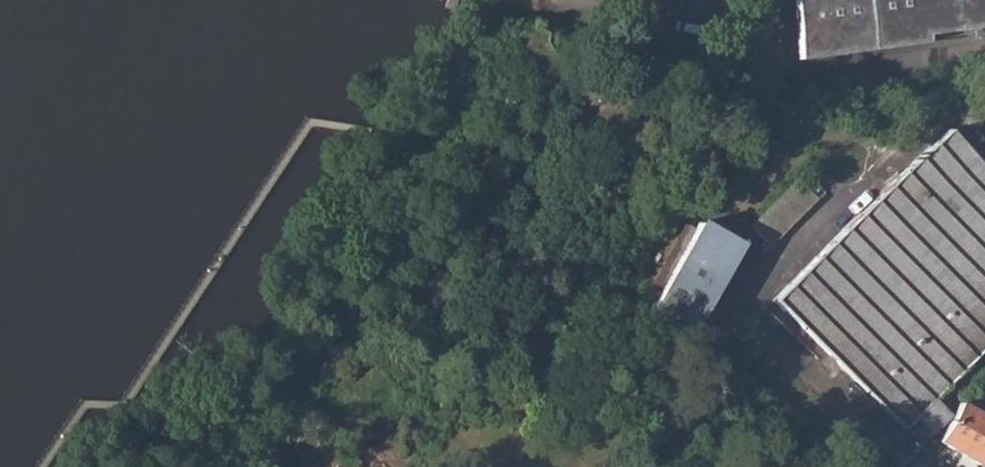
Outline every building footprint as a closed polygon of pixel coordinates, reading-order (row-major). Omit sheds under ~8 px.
[(803,59),(930,42),(929,34),(984,27),(984,0),(795,0),(803,59)] [(930,431),(950,411),(935,396),(984,346),(984,170),(944,128),(774,297),(903,427),(915,416),(930,431)] [(641,322),(677,343),(687,326),(737,243),(700,220),(641,322)] [(977,461),(984,447),(984,415),(960,401),(958,404),(939,439),(977,461)]
